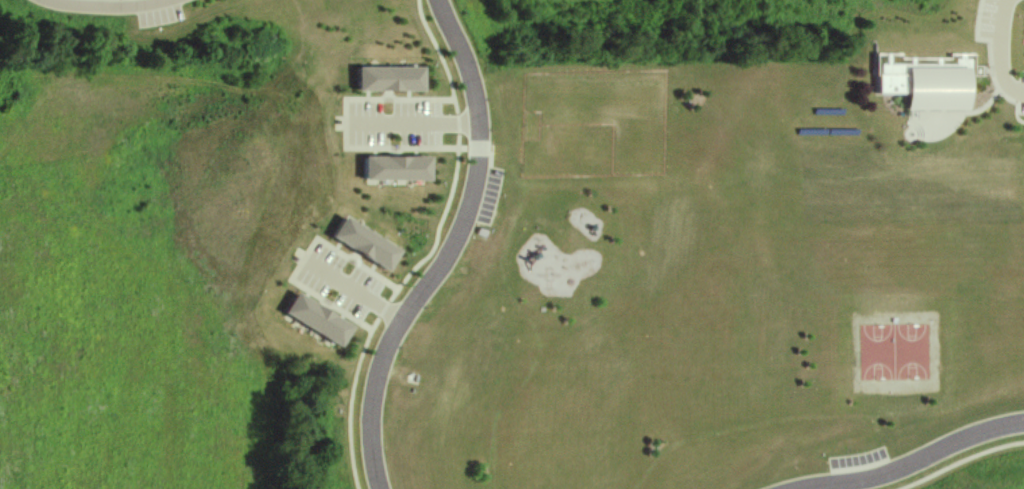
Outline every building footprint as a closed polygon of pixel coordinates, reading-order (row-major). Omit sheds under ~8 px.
[(872,95),(900,94),(900,110),(962,110),(962,76),(970,76),(970,55),(872,56),(872,95)]
